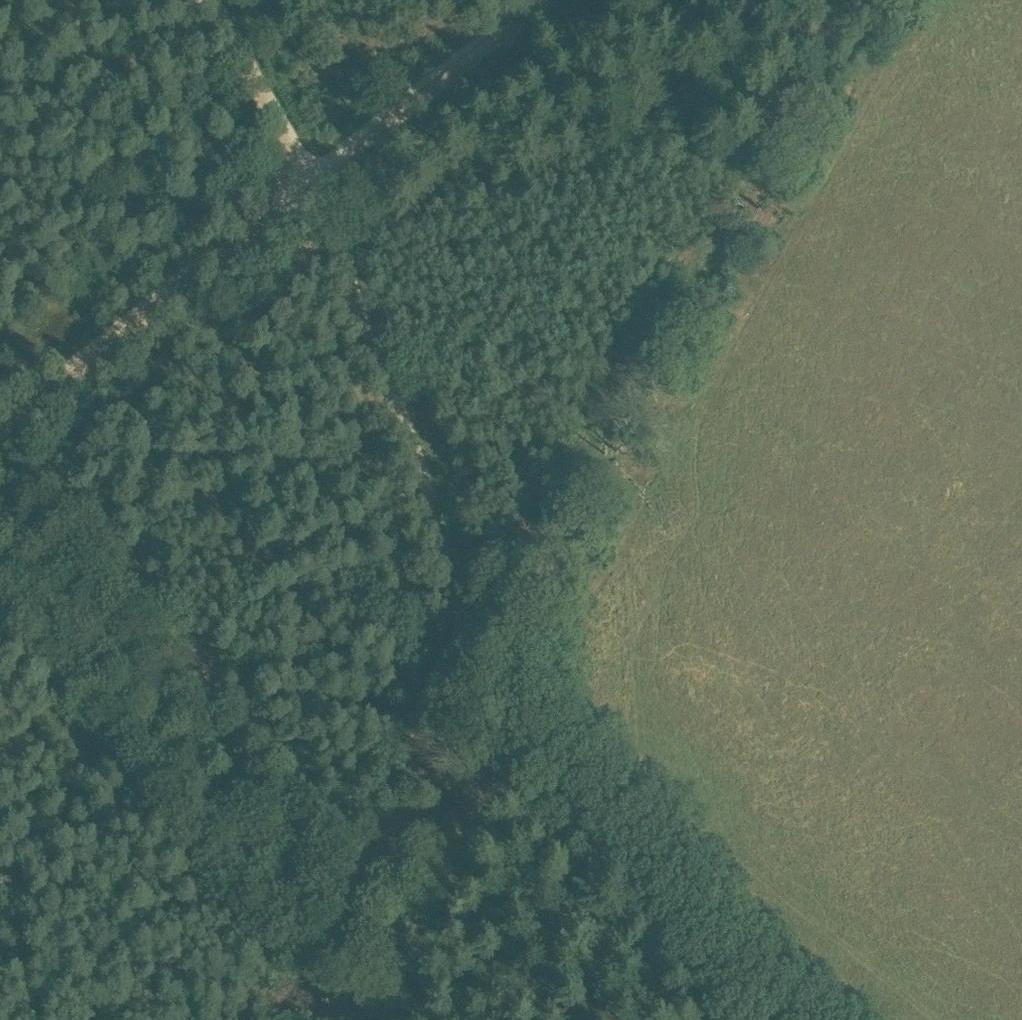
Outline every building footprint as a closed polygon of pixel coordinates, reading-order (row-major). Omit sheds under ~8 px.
[(168,276),(186,264),(181,256),(163,268),(168,276)] [(70,343),(52,357),(57,364),(75,350),(70,343)]
